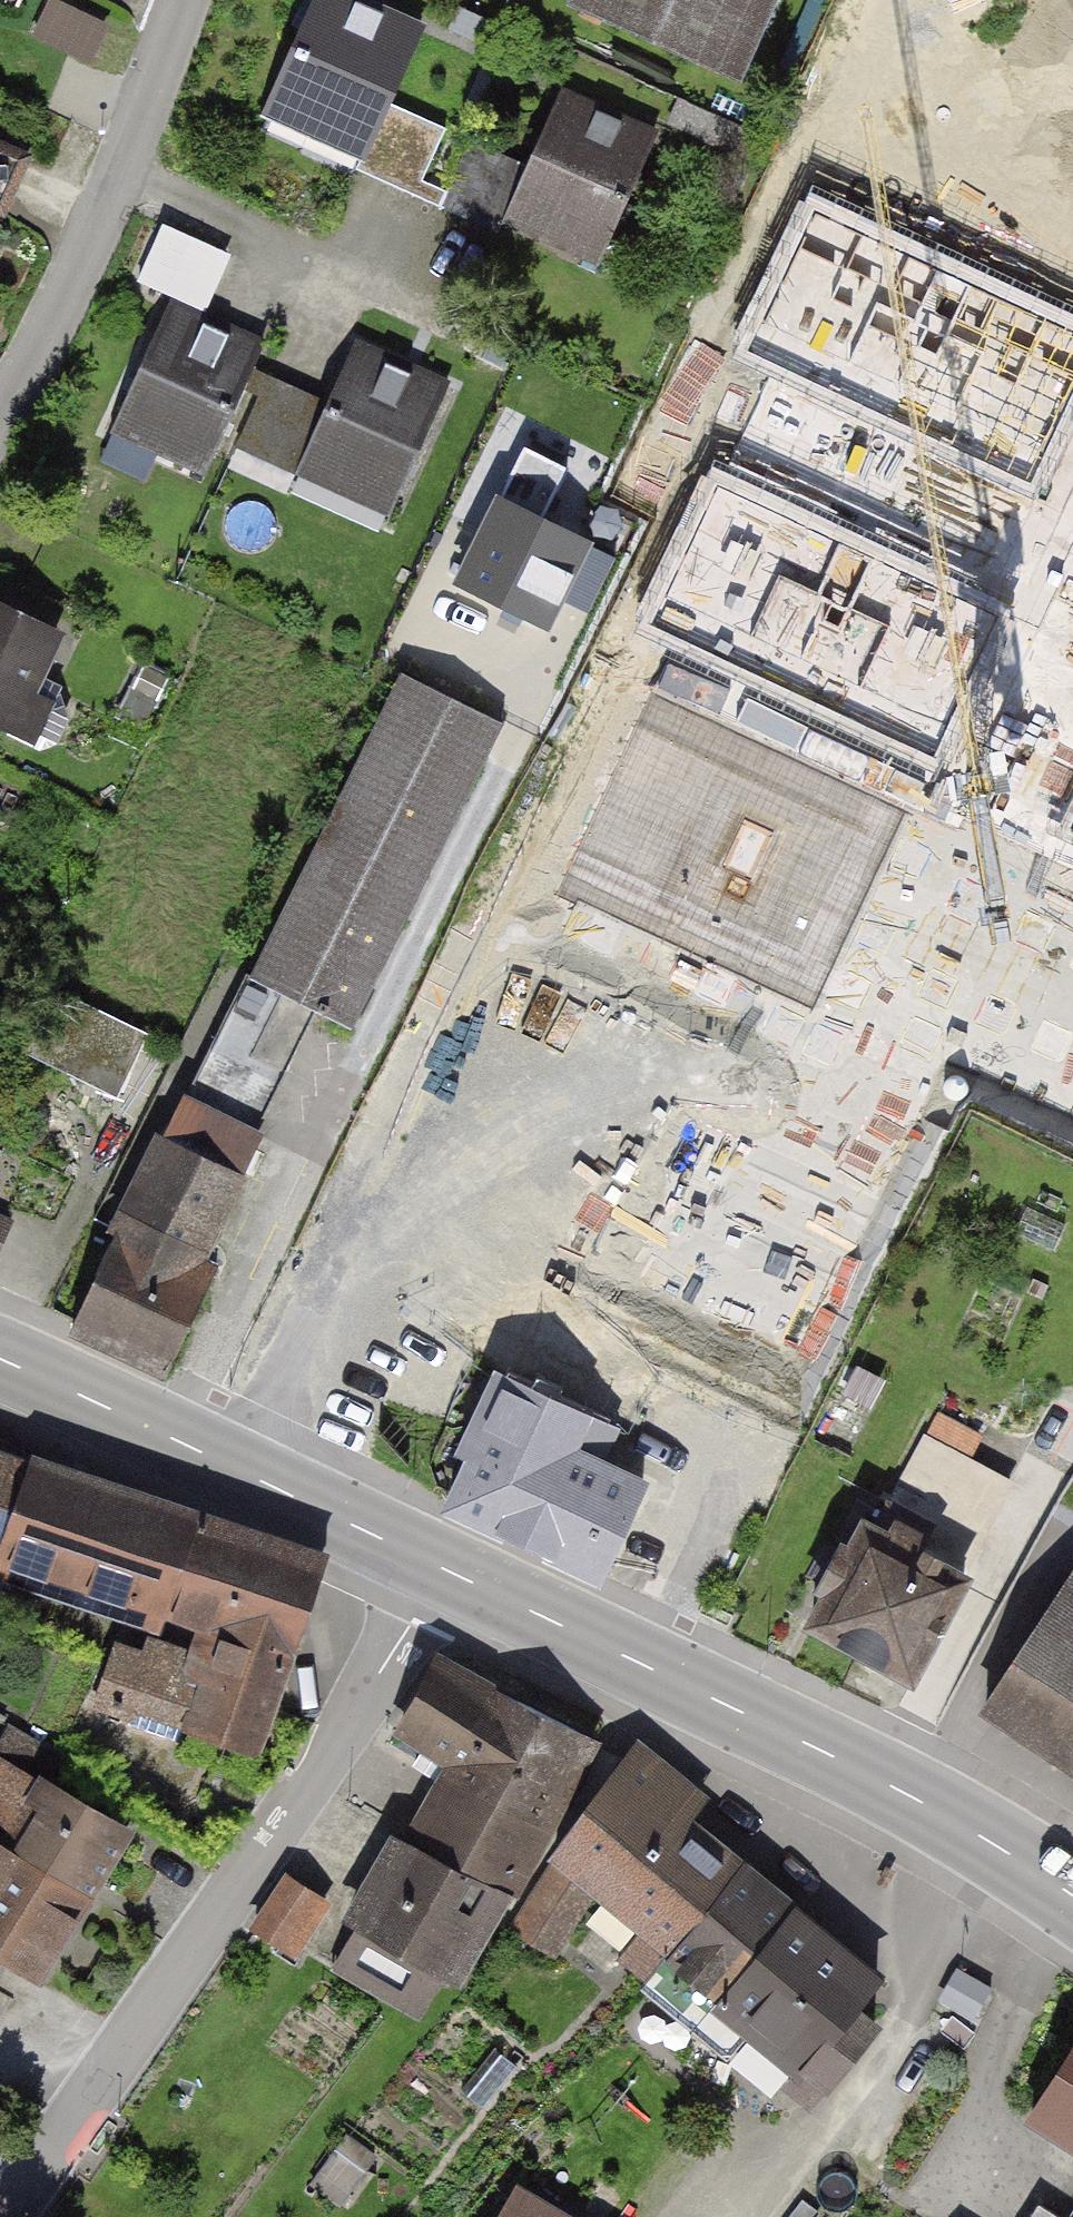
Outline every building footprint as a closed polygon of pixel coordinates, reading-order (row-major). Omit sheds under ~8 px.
[(415,194),(445,128),(385,101),(416,31),(346,0),(317,0),(269,106),(307,123),(311,114),(368,140),(356,168),(415,194)] [(731,71),(762,0),(583,0),(581,5),(731,71)] [(469,138),(439,205),(498,231),(510,203),(567,229),(563,238),(601,255),(654,138),(560,96),(528,165),(469,138)] [(11,161),(0,160),(0,192),(7,193),(11,161)] [(815,211),(749,351),(1030,483),(1072,392),(1072,332),(815,211)] [(211,308),(235,249),(160,219),(136,277),(211,308)] [(168,305),(111,430),(206,472),(263,347),(168,305)] [(295,472),(304,453),(399,495),(447,388),(351,345),(325,404),(266,378),(236,446),(295,472)] [(565,468),(525,449),(459,587),(549,630),(592,543),(541,518),(565,468)] [(996,615),(716,487),(653,623),(933,752),(996,615)] [(551,520),(617,543),(627,515),(562,492),(551,520)] [(48,746),(68,704),(30,686),(57,632),(0,605),(0,723),(48,746)] [(397,669),(216,1035),(254,1054),(284,992),(352,1026),(503,721),(397,669)] [(146,1033),(35,980),(30,991),(48,999),(23,1051),(115,1096),(146,1033)] [(75,1322),(167,1367),(213,1273),(194,1264),(258,1132),(243,1125),(273,1064),(254,1054),(216,1035),(75,1322)] [(8,1223),(0,1219),(0,1242),(8,1223)] [(506,1383),(450,1503),(601,1573),(640,1487),(567,1454),(583,1419),(506,1383)] [(807,1616),(910,1671),(1010,1485),(924,1439),(876,1529),(859,1520),(807,1616)] [(0,1459),(0,1548),(210,1622),(196,1660),(167,1650),(163,1662),(115,1645),(92,1708),(187,1741),(192,1728),(254,1750),(320,1560),(37,1461),(34,1470),(0,1459)] [(984,1706),(1072,1764),(1072,1570),(984,1706)] [(336,1964),(409,2005),(434,1963),(447,1971),(496,1885),(512,1893),(595,1742),(439,1661),(401,1733),(451,1762),(336,1964)] [(701,1803),(631,1745),(522,1905),(568,1935),(596,1886),(644,1927),(620,1959),(645,1980),(739,1869),(684,1825),(701,1803)] [(125,1830),(0,1756),(0,1953),(35,1975),(125,1830)] [(796,2071),(821,2090),(873,2027),(852,2008),(876,1979),(739,1869),(645,1980),(728,2047),(751,2017),(805,2061),(796,2071)] [(256,1928),(293,1950),(307,1927),(300,1923),(317,1896),(286,1877),(256,1928)] [(1030,2119),(1072,2147),(1072,2052),(1030,2119)] [(504,2192),(490,2216),(549,2216),(504,2192)]
